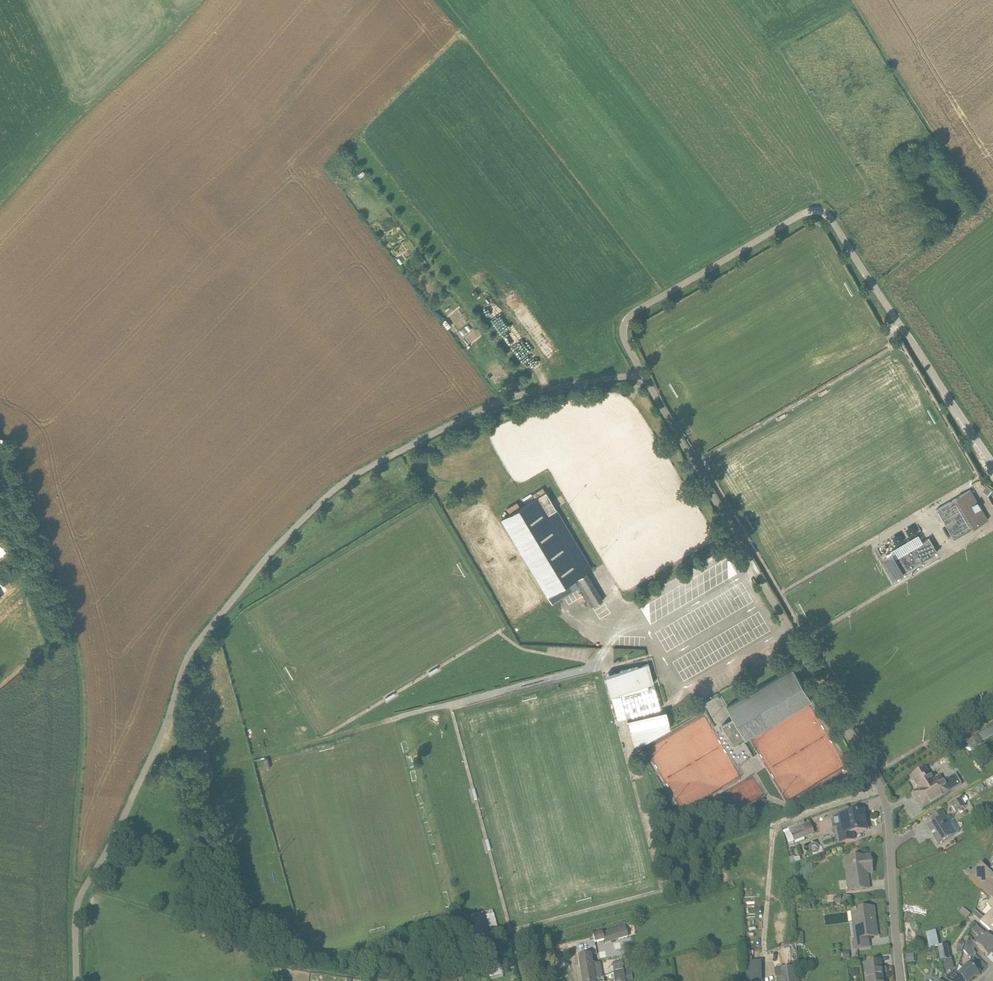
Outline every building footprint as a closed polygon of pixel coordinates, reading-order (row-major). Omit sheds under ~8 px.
[(971,490),(937,510),(954,540),(988,520),(971,490)] [(584,575),(564,540),(572,535),(546,492),(502,518),(547,596),(584,575)] [(884,560),(895,579),(904,574),(903,573),(937,553),(929,539),(895,559),(893,555),(884,560)] [(586,573),(584,575),(547,596),(549,600),(552,604),(580,587),(592,607),(602,601),(586,573)] [(612,695),(626,691),(648,685),(654,683),(649,664),(607,675),(605,676),(611,695),(612,695)] [(734,745),(812,700),(793,668),(727,707),(733,718),(722,725),(734,745)] [(648,685),(626,691),(626,694),(621,695),(627,718),(661,709),(655,686),(649,688),(648,685)] [(698,709),(704,705),(703,703),(697,706),(698,708),(690,713),(692,717),(700,712),(698,709)] [(666,711),(628,721),(631,733),(669,723),(666,711)] [(981,742),(992,735),(992,726),(968,740),(972,749),(982,743),(981,742)] [(922,808),(949,792),(962,784),(955,774),(943,782),(942,781),(936,785),(926,769),(910,778),(917,790),(913,793),(922,808)] [(956,812),(964,806),(963,805),(960,800),(952,805),(956,812)] [(854,839),(853,832),(867,829),(863,811),(844,815),(847,828),(838,829),(840,842),(854,839)] [(938,845),(952,836),(942,819),(946,817),(942,811),(930,818),(933,824),(927,828),(938,845)] [(794,842),(814,834),(809,822),(789,830),(789,831),(784,833),(789,844),(794,842)] [(845,859),(849,891),(868,888),(867,873),(872,872),(870,856),(845,859)] [(980,863),(968,876),(991,899),(992,900),(992,875),(980,863)] [(991,899),(987,904),(992,909),(986,916),(983,918),(974,910),(973,914),(992,932),(992,900),(991,899)] [(868,946),(867,937),(876,936),(873,908),(852,910),(855,938),(852,938),(853,948),(868,946)] [(970,914),(962,908),(959,911),(967,918),(970,914)] [(490,933),(497,931),(492,913),(485,914),(490,933)] [(977,926),(972,922),(970,928),(978,936),(975,939),(975,940),(973,942),(969,937),(966,943),(973,950),(977,946),(987,956),(992,950),(992,942),(977,926)] [(629,936),(625,925),(592,935),(595,943),(604,940),(605,943),(629,936)] [(929,948),(939,946),(935,930),(926,932),(928,939),(929,948)] [(962,951),(965,942),(959,940),(956,949),(962,951)] [(976,953),(973,950),(966,943),(964,950),(970,958),(976,953)] [(948,958),(946,946),(938,948),(944,976),(950,980),(964,980),(954,970),(953,968),(951,958),(948,958)] [(906,963),(914,962),(913,953),(905,954),(906,963)] [(601,977),(599,964),(592,965),(591,955),(579,957),(583,980),(595,980),(595,979),(601,977)] [(974,969),(978,966),(972,960),(968,963),(962,969),(959,965),(958,968),(953,968),(954,970),(964,980),(969,980),(978,973),(974,969)] [(867,980),(882,980),(880,961),(865,963),(867,980)] [(486,968),(489,977),(502,973),(500,964),(486,968)] [(797,966),(775,969),(777,980),(799,980),(797,966)] [(851,977),(859,976),(858,968),(850,969),(851,977)] [(632,980),(630,969),(624,970),(624,971),(625,980),(626,980),(632,980)] [(614,980),(625,980),(624,971),(613,974),(614,980)]
